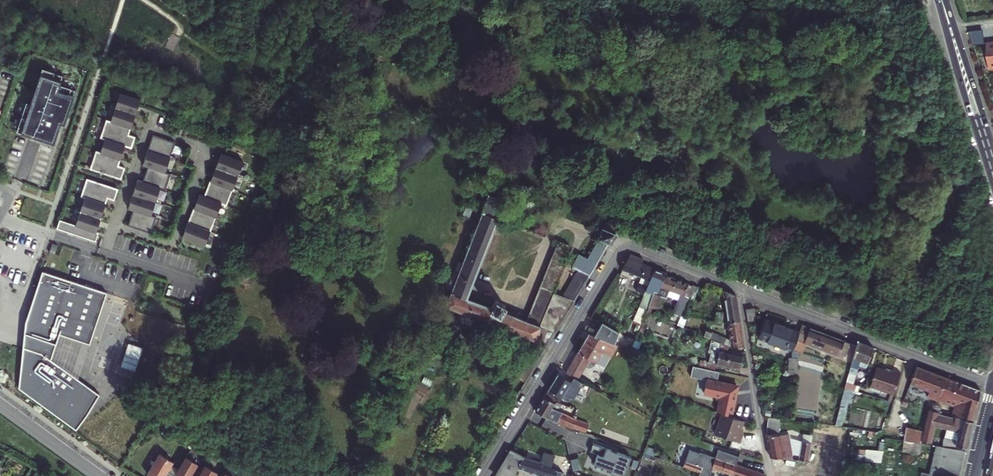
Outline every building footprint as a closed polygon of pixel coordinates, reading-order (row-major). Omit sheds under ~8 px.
[(987,40),(986,38),(985,38),(984,26),(970,27),(973,41),(987,40)] [(59,118),(63,119),(74,85),(58,80),(61,70),(40,63),(28,99),(24,98),(15,127),(53,139),(59,118)] [(83,162),(120,174),(123,162),(113,159),(115,153),(119,154),(123,141),(130,143),(133,131),(123,128),(125,122),(129,123),(138,94),(118,87),(114,100),(109,98),(107,102),(113,104),(109,116),(104,114),(99,132),(93,130),(92,133),(102,136),(99,147),(94,145),(89,161),(84,160),(83,162)] [(136,174),(127,203),(132,205),(127,220),(150,228),(155,212),(160,213),(161,211),(151,208),(154,196),(159,198),(160,196),(155,194),(159,183),(164,185),(168,170),(174,172),(174,170),(164,166),(168,155),(173,156),(174,152),(169,151),(173,137),(151,130),(141,160),(146,161),(141,176),(136,174)] [(242,156),(220,147),(209,175),(203,190),(198,188),(193,202),(181,232),(204,240),(209,228),(214,230),(214,228),(209,226),(214,213),(219,215),(221,211),(216,209),(220,198),(225,200),(230,186),(235,188),(237,184),(232,182),(237,170),(242,172),(242,170),(238,168),(242,156)] [(336,172),(342,176),(347,176),(352,170),(351,162),(345,159),(339,160),(335,165),(336,172)] [(55,224),(94,236),(97,228),(95,227),(104,198),(101,197),(102,192),(113,195),(117,184),(80,172),(79,174),(84,176),(79,192),(83,193),(79,204),(74,203),(73,207),(78,208),(74,220),(58,215),(55,224)] [(480,207),(456,270),(472,276),(499,206),(478,197),(476,202),(466,198),(465,202),(480,207)] [(603,217),(601,221),(613,226),(615,222),(603,217)] [(599,220),(595,232),(607,237),(613,226),(599,220)] [(577,249),(571,263),(579,266),(589,270),(597,256),(607,237),(595,232),(585,252),(577,249)] [(450,287),(445,301),(476,313),(472,323),(500,334),(499,337),(528,349),(539,321),(555,327),(573,297),(565,294),(552,288),(564,260),(561,259),(568,242),(555,237),(525,316),(504,308),(506,305),(503,304),(505,301),(495,295),(490,303),(450,287)] [(48,247),(53,249),(56,240),(51,239),(48,247)] [(619,263),(646,274),(651,263),(638,258),(640,256),(626,250),(619,263)] [(654,289),(658,280),(662,270),(663,268),(651,263),(646,274),(644,279),(640,287),(642,288),(637,302),(643,305),(650,287),(654,289)] [(106,288),(41,266),(24,317),(23,329),(35,333),(18,384),(76,425),(87,410),(86,408),(99,390),(78,375),(57,360),(55,359),(61,342),(76,346),(79,336),(89,339),(106,288)] [(579,266),(565,294),(573,297),(589,270),(579,266)] [(456,270),(450,287),(466,293),(472,276),(456,270)] [(658,280),(686,291),(690,281),(662,270),(658,280)] [(633,284),(640,287),(644,279),(637,276),(633,284)] [(691,293),(692,290),(695,281),(691,279),(690,281),(686,291),(691,293)] [(692,290),(697,292),(700,283),(695,281),(692,290)] [(656,289),(654,289),(650,287),(643,305),(649,307),(656,289)] [(721,287),(726,318),(737,316),(733,292),(721,287)] [(745,315),(753,314),(751,299),(743,299),(745,315)] [(714,308),(713,317),(721,318),(721,309),(714,308)] [(793,333),(795,334),(795,327),(795,323),(765,310),(758,327),(785,339),(787,341),(790,342),(793,333)] [(706,332),(714,335),(726,340),(731,342),(735,342),(736,343),(741,343),(737,316),(726,318),(729,336),(707,328),(706,332)] [(795,334),(841,353),(846,341),(798,320),(797,324),(795,327),(795,334)] [(585,328),(607,336),(609,331),(601,328),(602,327),(588,321),(585,328)] [(757,329),(787,341),(785,339),(758,327),(757,329)] [(35,333),(23,329),(22,347),(18,384),(35,333)] [(615,356),(622,342),(586,329),(564,368),(576,375),(587,354),(600,361),(606,351),(615,356)] [(724,344),(726,340),(712,334),(709,345),(710,348),(707,357),(700,355),(699,362),(712,365),(714,358),(737,363),(739,349),(724,344)] [(78,375),(89,339),(79,336),(76,346),(61,342),(55,359),(57,360),(78,375)] [(862,366),(871,344),(856,338),(844,372),(849,374),(851,368),(857,370),(860,365),(862,366)] [(528,349),(514,372),(525,377),(539,353),(528,349)] [(924,393),(937,398),(938,392),(937,392),(945,375),(914,362),(907,380),(926,388),(924,393)] [(891,390),(897,369),(881,364),(881,366),(873,364),(868,382),(880,385),(880,387),(891,390)] [(719,371),(693,366),(690,378),(706,381),(702,396),(718,399),(716,411),(733,415),(739,384),(717,379),(719,371)] [(570,376),(557,368),(543,391),(556,398),(566,400),(568,397),(561,394),(570,376)] [(841,384),(846,385),(849,374),(844,372),(843,373),(841,384)] [(954,378),(945,375),(937,392),(938,392),(944,394),(947,396),(954,378)] [(950,397),(956,399),(957,394),(974,399),(977,388),(954,378),(947,396),(950,397)] [(86,408),(87,410),(99,390),(86,408)] [(566,400),(556,398),(543,391),(535,406),(547,413),(556,416),(561,408),(566,400)] [(956,399),(952,412),(969,417),(974,399),(957,394),(956,399)] [(905,424),(902,438),(918,440),(918,439),(963,445),(965,445),(971,417),(969,417),(952,412),(951,414),(937,410),(937,408),(925,405),(921,426),(905,424)] [(561,408),(556,416),(571,422),(575,414),(561,408)] [(769,452),(770,452),(791,456),(788,431),(777,432),(779,414),(766,412),(764,430),(769,452)] [(742,421),(721,414),(714,434),(739,443),(742,434),(738,433),(742,421)] [(812,425),(810,433),(809,443),(838,447),(842,428),(822,424),(821,427),(812,425)] [(806,457),(806,454),(809,443),(810,433),(800,432),(796,455),(806,457)] [(920,440),(918,440),(902,438),(901,448),(918,451),(920,440)] [(602,450),(604,444),(592,441),(589,448),(595,451),(596,448),(602,450)] [(927,471),(935,472),(957,473),(963,447),(932,442),(927,471)] [(629,453),(604,443),(604,444),(602,450),(596,448),(595,451),(593,459),(624,470),(629,453)] [(715,445),(712,453),(697,447),(697,448),(686,445),(681,461),(696,466),(695,470),(705,473),(709,463),(746,475),(761,475),(763,470),(733,460),(736,452),(715,445)] [(567,470),(549,465),(551,461),(525,454),(509,446),(494,470),(503,475),(508,475),(516,463),(546,473),(545,475),(565,475),(567,470)] [(174,471),(167,467),(173,457),(159,449),(147,469),(154,473),(153,475),(171,475),(174,471)] [(859,449),(858,459),(883,460),(883,449),(859,449)] [(171,475),(180,475),(182,472),(187,475),(198,459),(186,452),(171,475)] [(196,475),(212,475),(217,466),(206,459),(196,475)] [(220,475),(236,475),(237,474),(225,467),(220,475)] [(582,470),(571,467),(569,475),(581,475),(582,470)]
